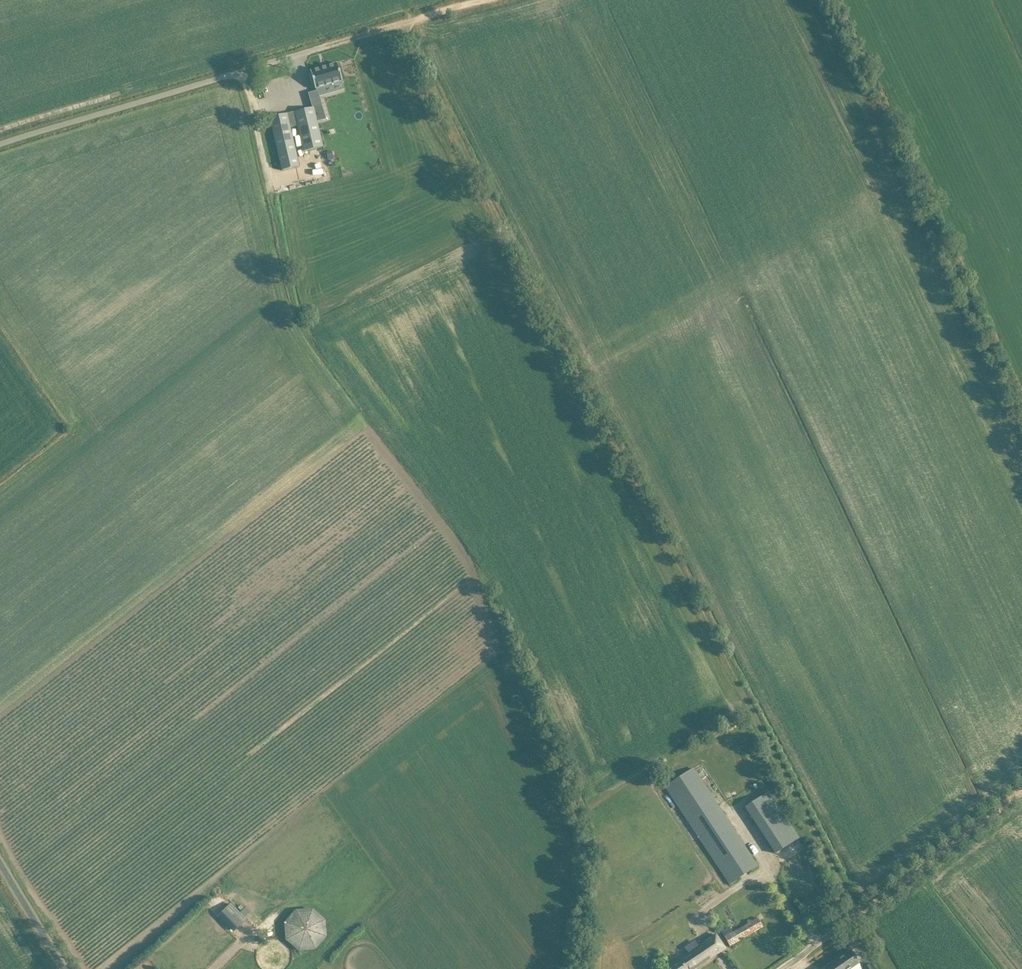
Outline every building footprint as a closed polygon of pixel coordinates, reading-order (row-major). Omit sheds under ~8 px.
[(311,71),(310,71),(316,89),(317,92),(325,90),(323,86),(342,81),(337,63),(337,64),(311,71)] [(329,103),(323,104),(326,116),(354,110),(352,98),(342,100),(340,92),(327,95),(329,103)] [(313,108),(294,112),(298,126),(304,152),(323,147),(313,108)] [(287,114),(270,118),(282,171),(300,167),(291,127),(287,114)] [(327,182),(319,184),(323,201),(331,199),(327,182)] [(729,885),(758,865),(753,857),(752,857),(751,857),(751,856),(751,855),(751,854),(749,851),(732,827),(732,826),(731,826),(731,825),(731,824),(730,823),(729,823),(729,822),(728,822),(728,821),(693,768),(664,786),(729,885)] [(775,854),(799,838),(769,791),(745,807),(775,854)] [(238,926),(245,920),(231,904),(218,916),(219,917),(216,920),(232,937),(235,934),(232,930),(237,925),(238,926)] [(298,950),(315,949),(326,936),(325,920),(313,908),(295,910),(285,923),(286,939),(298,950)] [(729,926),(721,931),(725,937),(730,946),(763,927),(758,918),(757,918),(733,932),(729,926)] [(716,935),(670,966),(672,968),(694,968),(725,948),(716,935)] [(859,963),(850,950),(837,959),(844,968),(850,968),(859,963)] [(837,959),(824,968),(844,968),(837,959)]
